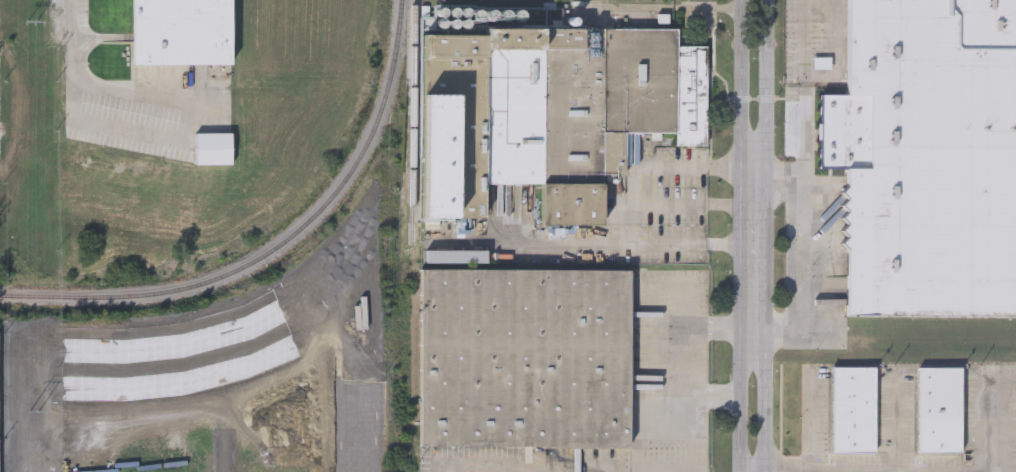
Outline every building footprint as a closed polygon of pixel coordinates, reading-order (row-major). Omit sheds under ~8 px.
[(133,62),(133,0),(231,0),(231,62),(133,62)] [(847,93),(847,0),(1015,0),(1015,314),(1013,314),(846,314),(846,168),(819,168),(820,93),(847,93)] [(423,33),(485,33),(485,27),(678,26),(678,44),(706,43),(707,143),(675,143),(675,131),(626,131),(626,166),(549,166),(550,181),(603,181),(603,222),(543,223),(542,181),(485,182),(485,216),(424,217),(423,33)] [(421,444),(421,267),(631,268),(630,445),(421,444)] [(874,366),(874,452),(831,452),(831,366),(874,366)] [(918,366),(960,366),(960,452),(918,452),(918,366)]
